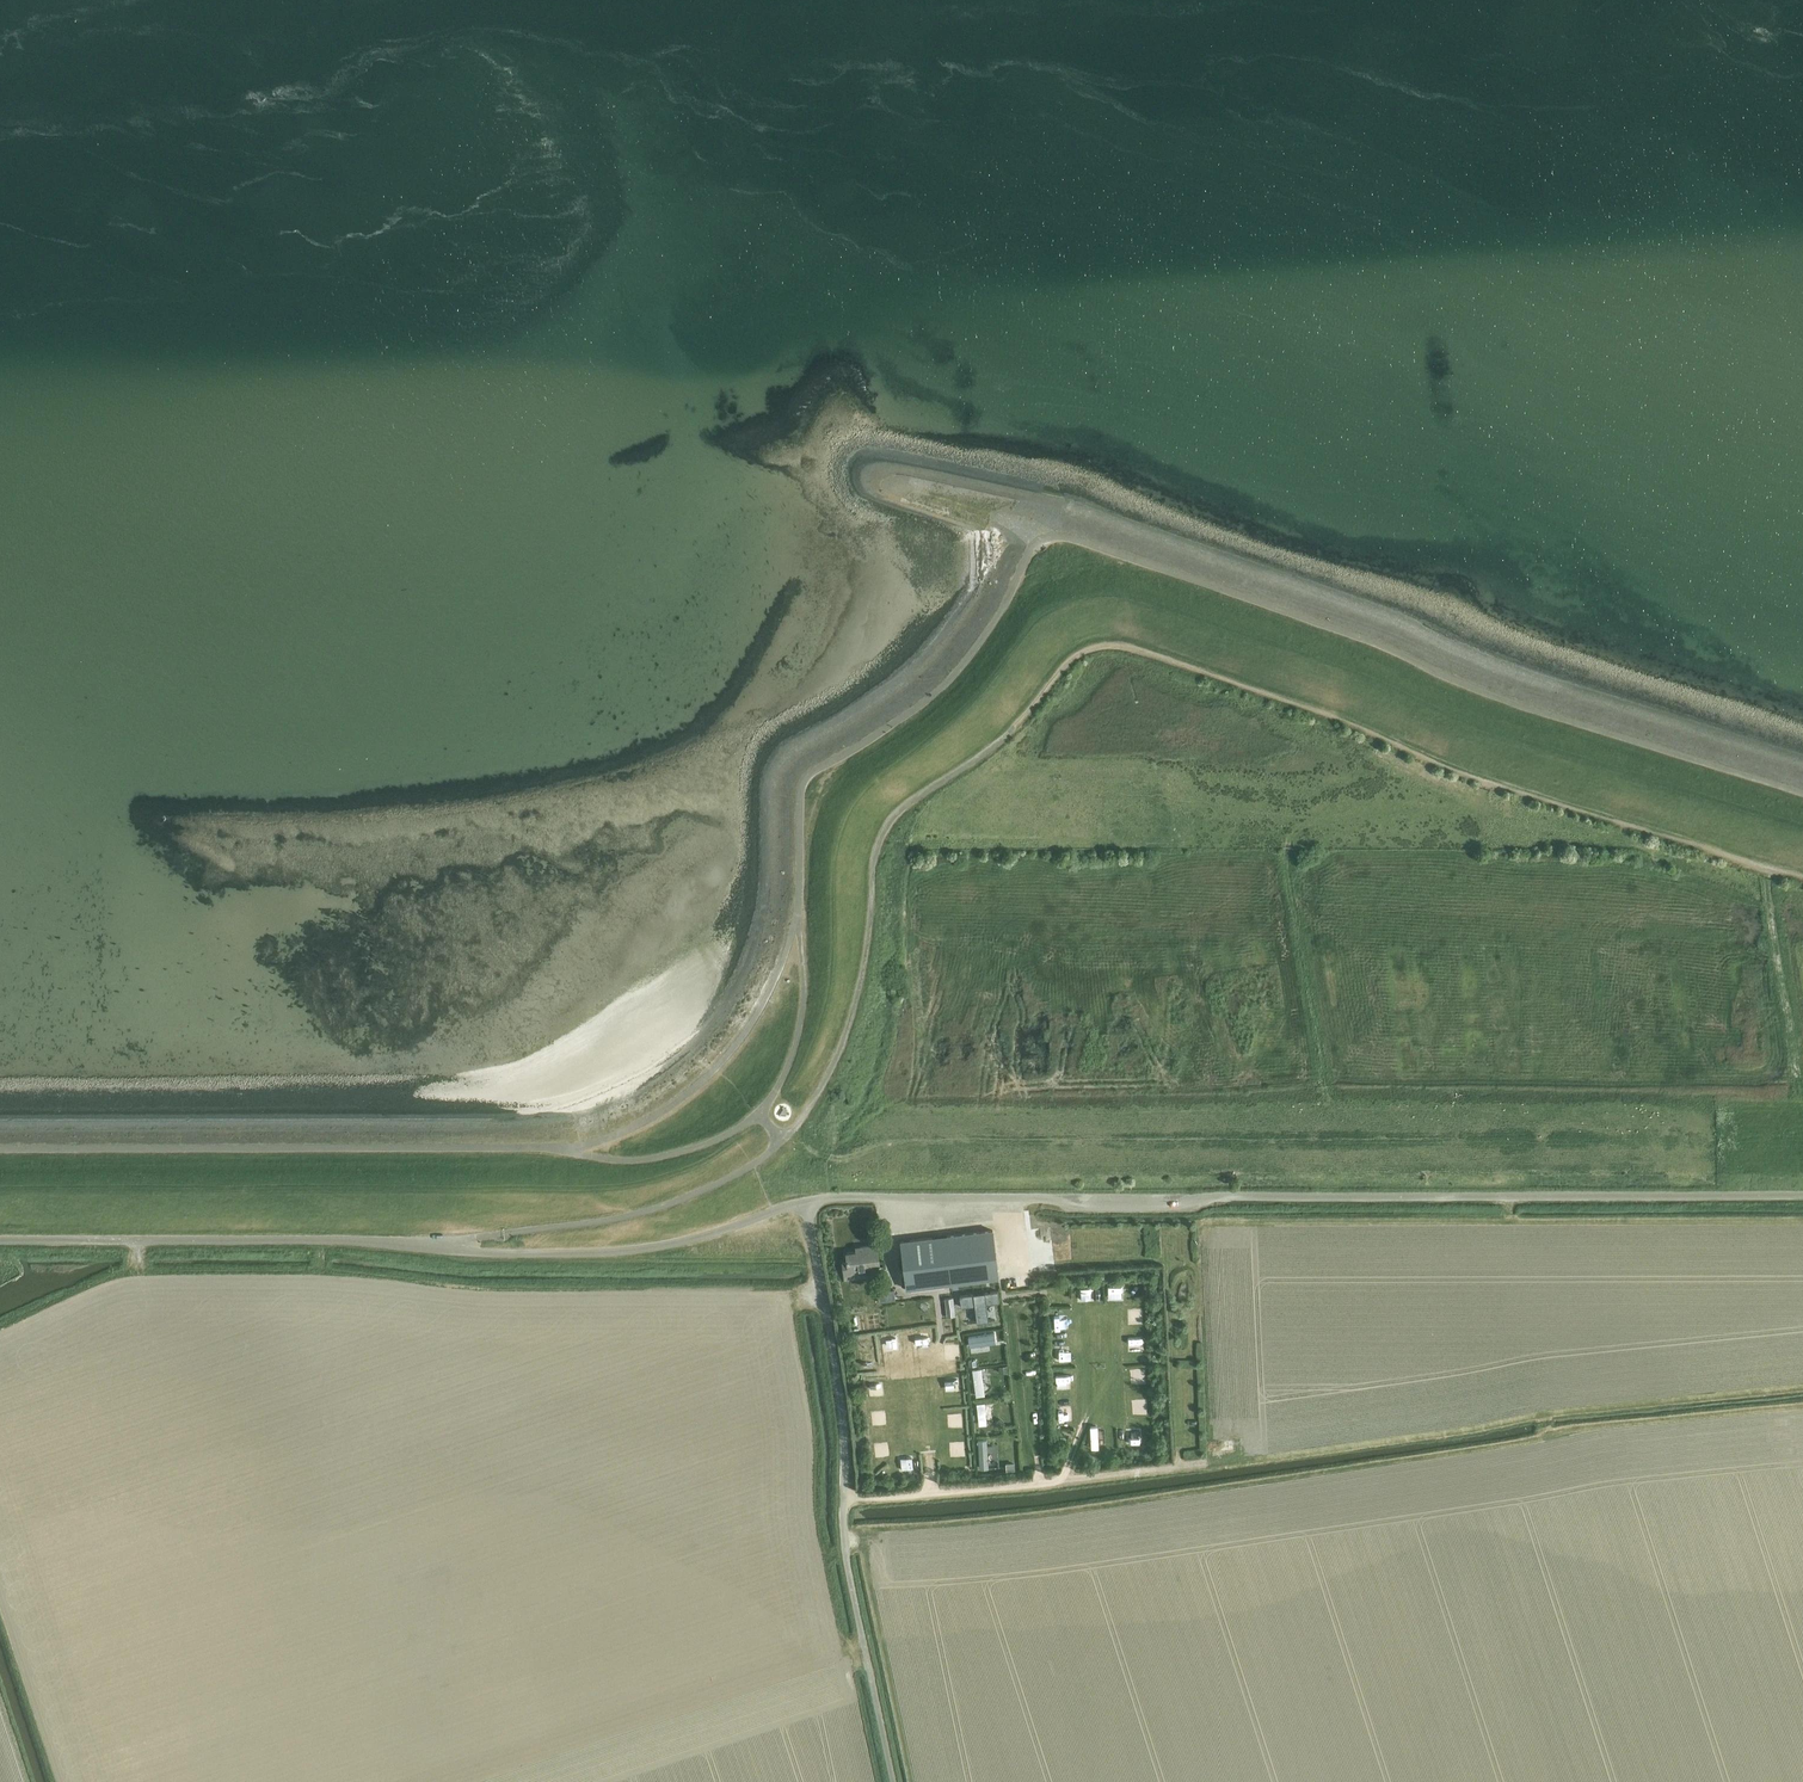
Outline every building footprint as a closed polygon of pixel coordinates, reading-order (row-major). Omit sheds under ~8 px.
[(992,1233),(900,1242),(905,1289),(997,1280),(992,1233)] [(860,1252),(846,1254),(849,1274),(856,1273),(857,1280),(867,1278),(865,1266),(879,1264),(876,1245),(860,1247),(860,1252)] [(1126,1289),(1126,1277),(1112,1277),(1112,1289),(1126,1289)] [(886,1292),(878,1293),(879,1302),(887,1301),(895,1300),(894,1291),(886,1292)] [(976,1322),(988,1321),(986,1304),(999,1302),(998,1291),(959,1296),(961,1307),(974,1305),(976,1322)] [(945,1299),(947,1317),(955,1317),(953,1298),(945,1299)] [(899,1328),(894,1333),(904,1343),(909,1337),(899,1328)] [(976,1361),(978,1387),(986,1387),(984,1360),(976,1361)] [(953,1368),(955,1382),(962,1381),(960,1367),(953,1368)] [(988,1393),(978,1394),(981,1417),(990,1416),(988,1393)] [(884,1417),(884,1406),(875,1406),(875,1417),(884,1417)] [(963,1409),(952,1410),(953,1422),(965,1420),(963,1409)] [(1093,1418),(1093,1440),(1102,1440),(1101,1417),(1093,1418)] [(999,1419),(996,1423),(1001,1428),(1005,1424),(999,1419)] [(981,1450),(989,1450),(989,1432),(981,1432),(981,1450)] [(1234,1432),(1211,1432),(1211,1442),(1234,1442),(1234,1432)] [(961,1434),(963,1452),(969,1452),(967,1433),(961,1434)] [(917,1461),(915,1446),(906,1447),(906,1453),(902,1454),(903,1462),(917,1461)]
